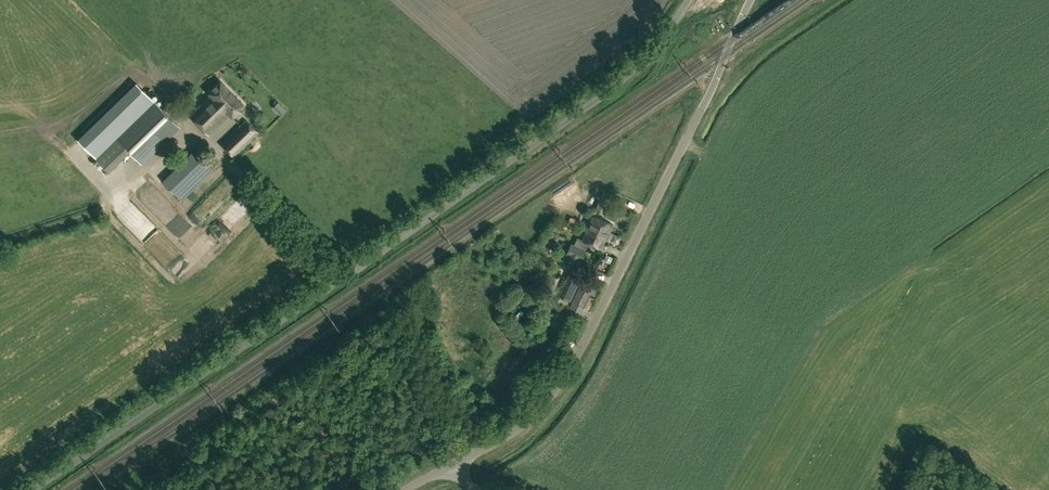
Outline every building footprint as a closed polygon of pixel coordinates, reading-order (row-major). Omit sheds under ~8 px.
[(244,105),(221,81),(209,92),(210,94),(189,114),(209,135),(230,114),(232,116),(244,105)] [(142,163),(179,126),(138,84),(80,141),(109,171),(130,151),(142,163)] [(239,111),(242,118),(249,115),(246,108),(239,111)] [(258,132),(246,120),(221,144),(233,156),(258,132)] [(164,180),(182,199),(213,168),(195,150),(164,180)] [(595,209),(600,212),(604,203),(599,201),(595,209)] [(593,215),(582,239),(577,237),(574,245),(571,243),(566,253),(581,260),(585,250),(586,250),(589,243),(602,249),(613,224),(593,215)] [(568,221),(576,225),(578,220),(576,219),(576,218),(573,217),(570,216),(568,221)] [(178,230),(188,240),(196,231),(186,222),(178,230)] [(614,233),(611,240),(618,244),(621,236),(614,233)] [(604,260),(610,263),(612,257),(606,254),(604,260)] [(570,299),(581,277),(569,272),(559,294),(570,299)] [(579,316),(593,284),(583,279),(569,311),(579,316)]
